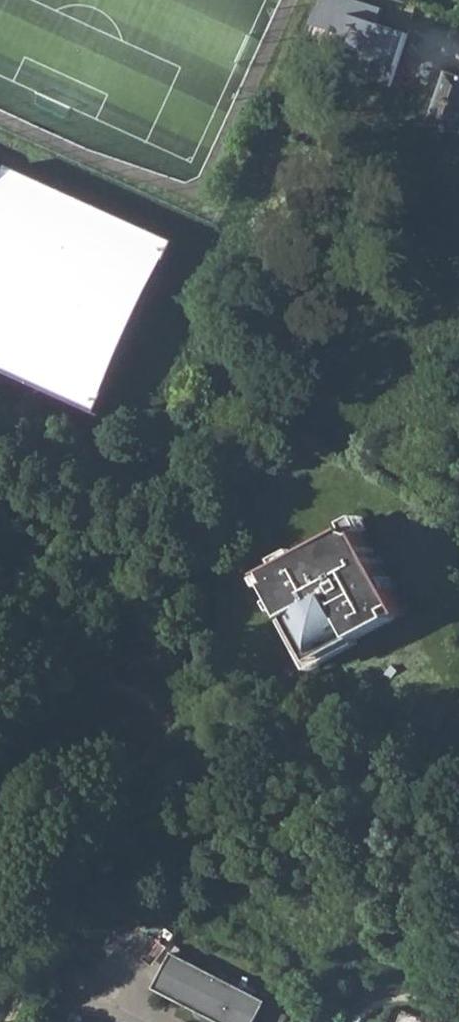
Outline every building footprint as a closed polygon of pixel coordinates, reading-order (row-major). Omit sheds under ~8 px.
[(397,21),(358,8),(350,32),(388,45),(397,21)] [(453,73),(435,124),(458,131),(458,75),(453,73)] [(100,414),(179,242),(11,165),(4,180),(0,189),(0,369),(100,414)] [(403,605),(364,533),(361,535),(353,532),(351,528),(271,571),(276,582),(272,584),(309,654),(322,657),(396,618),(392,610),(403,605)] [(173,953),(154,989),(217,1021),(256,1021),(267,1002),(173,953)]
